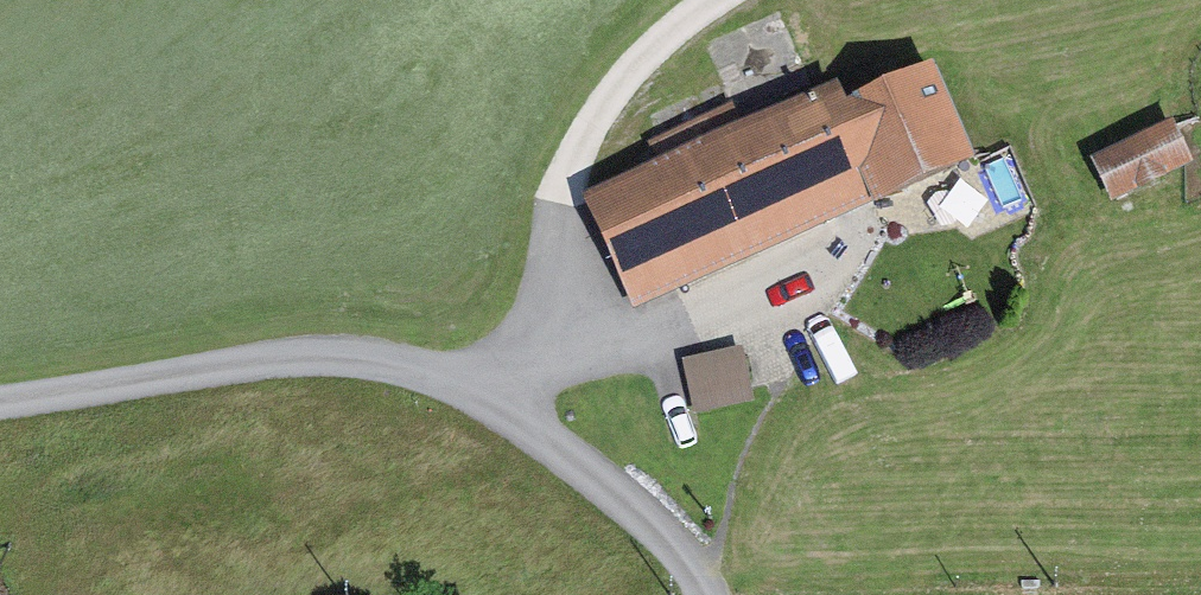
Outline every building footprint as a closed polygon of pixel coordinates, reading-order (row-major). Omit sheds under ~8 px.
[(580,193),(627,305),(981,160),(941,65),(842,106),(835,89),(580,193)] [(1091,160),(1112,202),(1195,160),(1174,118),(1091,160)] [(696,425),(757,410),(743,352),(682,367),(696,425)]
